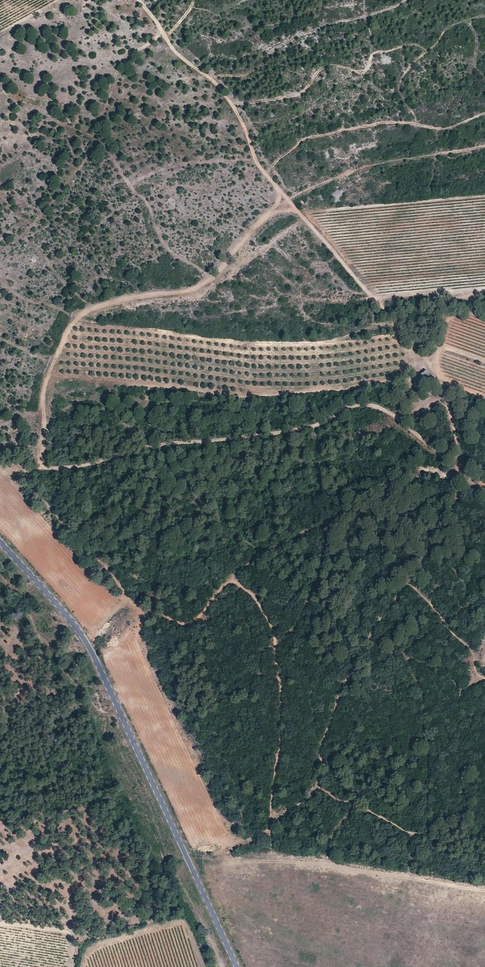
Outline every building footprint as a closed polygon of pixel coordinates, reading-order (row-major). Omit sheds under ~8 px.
[(433,380),(427,371),(421,374),(428,384),(433,380)]
